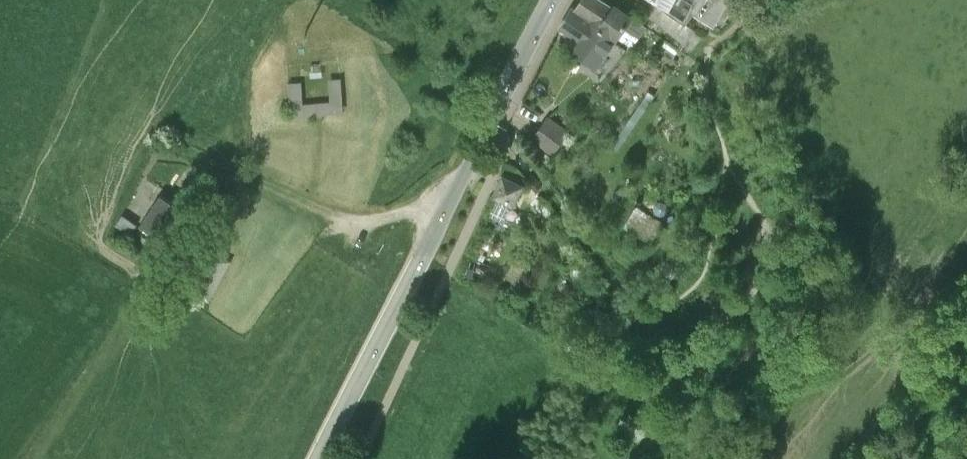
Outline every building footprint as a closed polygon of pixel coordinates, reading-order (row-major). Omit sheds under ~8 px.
[(560,28),(585,45),(579,54),(609,75),(628,48),(630,50),(645,28),(614,6),(612,9),(598,0),(583,0),(576,11),(572,8),(560,28)] [(634,6),(686,46),(696,32),(685,25),(657,6),(658,5),(651,0),(639,0),(634,6)] [(658,5),(657,6),(685,25),(692,14),(698,18),(702,13),(714,20),(725,0),(651,0),(658,5)] [(677,52),(665,43),(662,47),(674,57),(677,52)] [(302,82),(290,83),(292,116),(344,112),(342,79),(331,80),(332,101),(304,103),(302,82)] [(548,119),(532,140),(553,155),(568,133),(548,119)] [(504,177),(494,196),(514,206),(523,186),(504,177)] [(196,202),(172,186),(153,215),(176,231),(196,202)] [(663,223),(635,206),(622,227),(650,244),(663,223)] [(242,255),(214,240),(195,277),(222,291),(242,255)]
